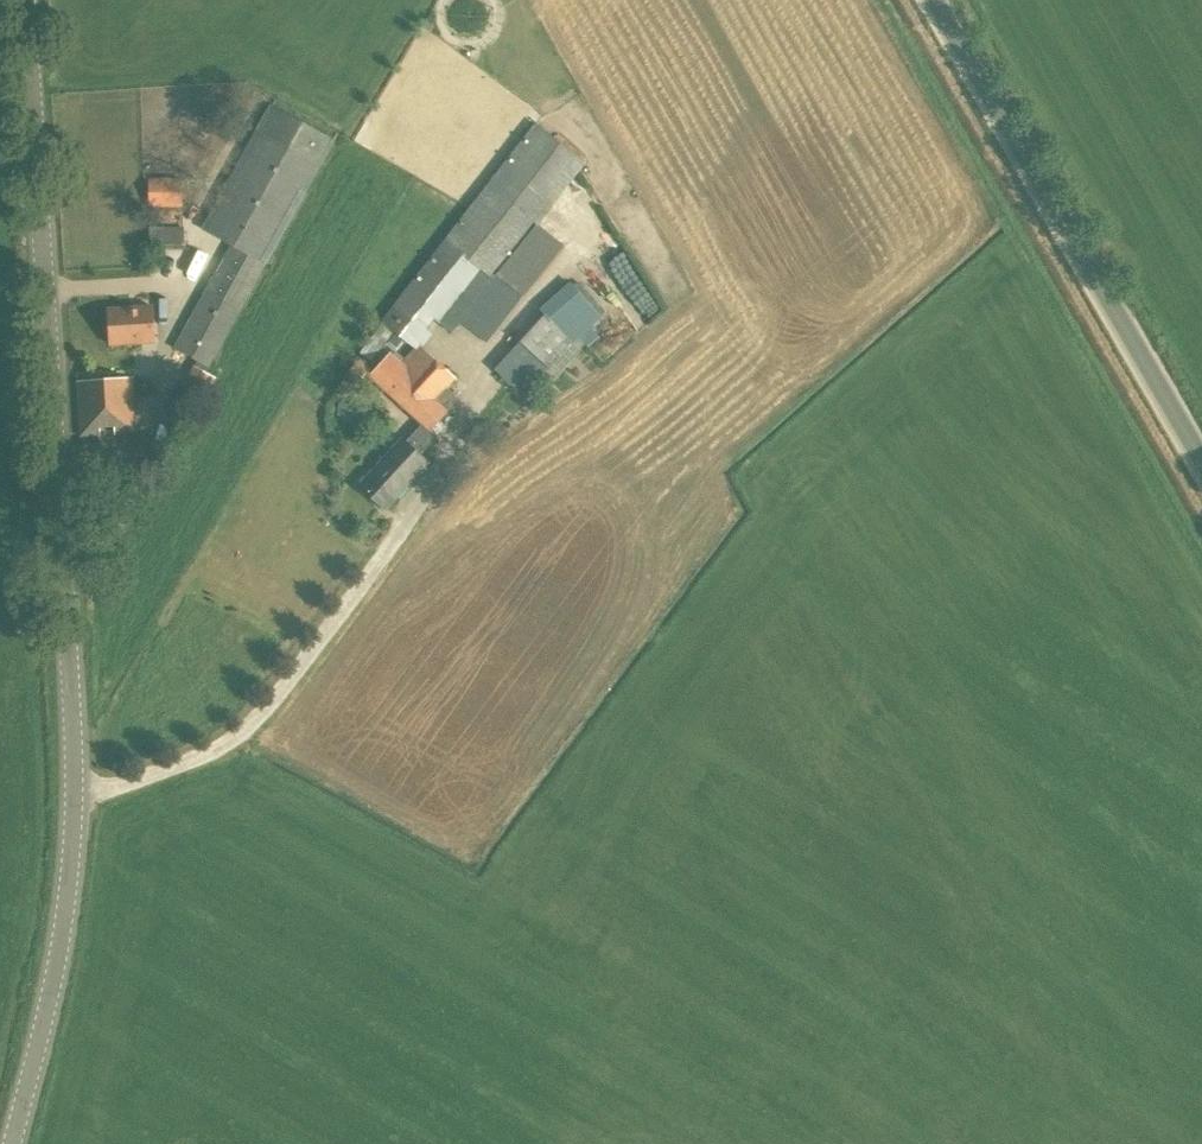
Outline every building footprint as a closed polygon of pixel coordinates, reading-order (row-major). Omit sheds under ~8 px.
[(202,383),(210,368),(336,140),(270,104),(200,230),(229,245),(173,348),(195,360),(187,375),(202,383)] [(487,343),(563,245),(537,224),(586,162),(535,122),(381,321),(413,347),(417,341),(422,345),(431,334),(426,330),(434,319),(451,332),(461,321),(487,343)] [(182,186),(182,177),(149,178),(148,207),(182,207),(182,199),(189,199),(189,186),(182,186)] [(149,249),(190,249),(189,226),(148,226),(149,249)] [(588,346),(599,335),(591,326),(602,317),(570,281),(539,309),(544,314),(494,369),(522,396),(570,343),(571,344),(578,337),(588,346)] [(127,358),(126,345),(156,343),(153,304),(106,307),(108,346),(112,345),(113,359),(72,361),(74,391),(78,391),(80,435),(101,435),(101,427),(114,427),(114,433),(134,432),(130,358),(127,358)] [(455,378),(418,345),(402,362),(390,352),(370,375),(422,422),(405,440),(403,438),(360,484),(386,508),(428,463),(420,455),(438,436),(430,429),(458,398),(447,387),(455,378)]
